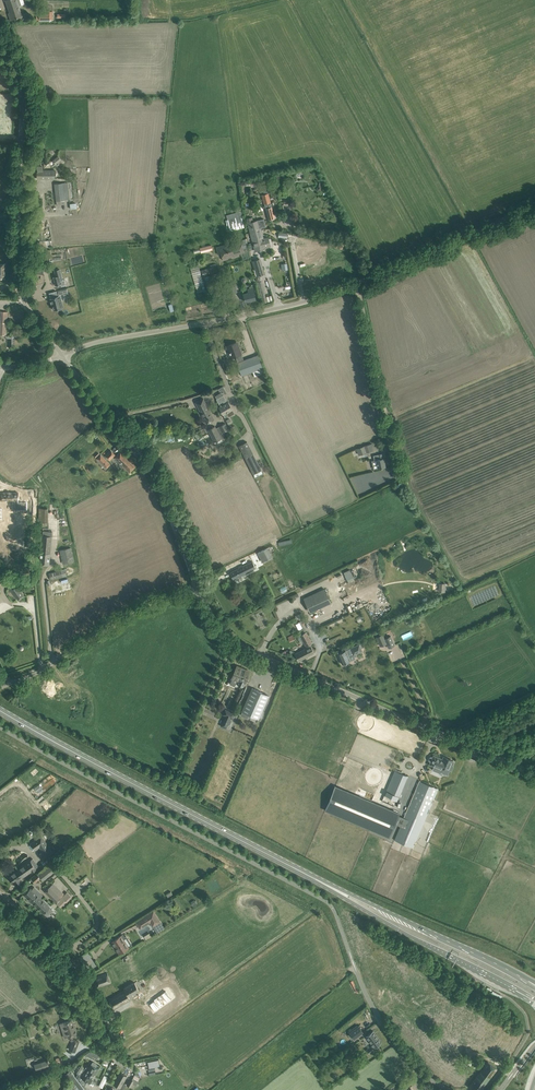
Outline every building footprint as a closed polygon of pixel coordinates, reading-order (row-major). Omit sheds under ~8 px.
[(5,0),(8,10),(9,13),(8,13),(9,16),(10,16),(12,19),(17,18),(22,16),(19,6),(21,5),(20,0),(5,0)] [(42,12),(39,12),(39,19),(39,21),(50,21),(50,19),(51,19),(51,12),(48,12),(48,14),(42,14),(42,12)] [(61,160),(58,156),(53,161),(56,165),(61,160)] [(42,171),(42,167),(37,167),(37,178),(56,178),(56,171),(42,171)] [(60,183),(54,184),(56,200),(69,199),(67,182),(60,183)] [(264,204),(271,202),(269,197),(271,197),(270,193),(265,193),(265,192),(262,193),(264,204)] [(266,208),(265,208),(268,220),(275,218),(273,210),(272,207),(266,208)] [(240,212),(226,215),(229,225),(227,225),(229,230),(230,229),(230,230),(244,227),(240,212)] [(252,217),(246,219),(247,223),(248,226),(250,233),(261,230),(260,228),(266,227),(264,222),(264,221),(263,218),(253,221),(252,217)] [(261,230),(250,233),(251,237),(253,243),(264,240),(263,239),(261,230)] [(255,250),(262,249),(266,247),(266,246),(270,244),(269,239),(264,240),(253,243),(255,250)] [(238,254),(244,252),(241,240),(216,247),(218,254),(221,253),(223,259),(238,255),(238,254)] [(211,244),(198,248),(199,251),(201,251),(201,253),(213,250),(211,244)] [(261,259),(258,259),(252,261),(257,276),(265,274),(261,259)] [(203,277),(209,275),(219,272),(217,266),(207,269),(201,271),(203,277)] [(62,280),(60,269),(54,270),(56,276),(53,277),(55,285),(61,284),(60,280),(62,280)] [(230,293),(237,292),(235,284),(228,285),(230,293)] [(248,292),(243,294),(245,302),(256,299),(253,288),(251,289),(248,289),(248,292)] [(63,307),(60,296),(50,298),(51,301),(50,301),(51,303),(53,310),(63,307)] [(236,342),(226,346),(228,350),(229,349),(232,357),(235,356),(242,354),(240,350),(239,350),(236,342)] [(238,362),(237,362),(242,375),(253,371),(262,368),(257,355),(244,360),(238,362)] [(221,393),(215,396),(217,399),(216,399),(217,400),(219,404),(220,406),(219,407),(223,414),(224,414),(225,417),(228,415),(227,412),(228,412),(232,409),(231,407),(228,402),(227,402),(223,395),(221,393)] [(214,420),(203,398),(195,402),(206,424),(214,420)] [(226,423),(219,427),(222,432),(229,429),(226,423)] [(215,426),(208,430),(214,442),(221,438),(216,428),(215,426)] [(239,445),(242,451),(255,477),(263,473),(247,441),(239,445)] [(370,444),(363,446),(365,453),(374,450),(372,443),(370,444)] [(358,456),(365,453),(363,446),(356,450),(358,456)] [(110,460),(115,454),(110,450),(105,455),(110,460)] [(135,466),(121,451),(114,457),(129,472),(135,466)] [(111,464),(100,454),(97,458),(107,468),(111,464)] [(382,454),(373,456),(374,460),(372,461),(374,469),(385,466),(383,458),(382,454)] [(18,493),(1,493),(1,494),(0,494),(0,500),(13,500),(13,504),(15,504),(15,511),(27,510),(27,503),(18,504),(18,500),(18,493)] [(17,515),(17,535),(25,535),(25,515),(17,515)] [(41,551),(50,552),(52,532),(43,531),(41,551)] [(257,553),(262,562),(272,557),(268,547),(257,553)] [(74,561),(70,548),(60,550),(63,564),(74,561)] [(49,565),(50,552),(41,551),(39,564),(49,565)] [(255,567),(252,562),(230,573),(234,579),(252,570),(251,569),(255,567)] [(66,575),(65,569),(49,574),(50,580),(66,575)] [(344,572),(348,582),(355,579),(350,569),(344,572)] [(7,585),(9,588),(18,600),(24,596),(15,583),(12,579),(2,577),(1,584),(7,585)] [(436,591),(442,587),(439,583),(433,587),(436,591)] [(331,602),(324,589),(304,598),(310,612),(331,602)] [(298,630),(304,628),(301,621),(295,624),(298,630)] [(304,642),(306,646),(312,643),(306,632),(298,636),(299,638),(301,637),(304,642)] [(376,637),(380,646),(386,643),(388,648),(395,645),(391,636),(384,639),(382,634),(376,637)] [(346,650),(337,654),(342,664),(350,661),(348,656),(353,654),(353,655),(362,651),(359,644),(350,648),(350,649),(346,651),(346,650)] [(299,660),(314,653),(310,646),(295,654),(299,660)] [(245,684),(247,678),(249,673),(241,669),(241,668),(237,666),(231,678),(232,678),(230,681),(236,684),(236,683),(243,686),(244,684),(245,684)] [(250,693),(242,711),(259,718),(267,701),(269,696),(252,688),(250,693)] [(226,728),(230,718),(232,718),(234,713),(228,710),(223,719),(225,720),(222,726),(226,728)] [(443,773),(445,774),(447,774),(449,770),(449,769),(452,761),(443,757),(442,759),(433,755),(433,757),(431,757),(430,757),(429,757),(428,759),(429,760),(429,762),(430,762),(429,764),(442,769),(441,772),(443,773)] [(396,769),(393,776),(386,791),(399,796),(407,776),(401,773),(402,771),(396,769)] [(404,817),(401,826),(395,840),(413,848),(414,844),(413,844),(414,840),(416,841),(438,789),(419,781),(404,817)] [(401,826),(404,817),(398,815),(399,814),(335,787),(326,810),(389,837),(395,823),(401,826)] [(102,821),(101,819),(108,815),(106,812),(91,821),(93,826),(102,821)] [(49,848),(41,837),(31,844),(35,849),(40,846),(44,852),(49,848)] [(17,869),(23,877),(31,871),(32,872),(36,869),(35,868),(38,866),(34,860),(31,862),(30,860),(29,861),(17,869)] [(16,885),(22,881),(20,879),(23,877),(17,869),(8,876),(13,884),(14,883),(16,885)] [(35,882),(41,878),(37,873),(31,878),(35,882)] [(216,878),(206,884),(212,894),(222,887),(216,878)] [(45,892),(61,907),(66,901),(67,902),(72,896),(67,891),(65,894),(53,883),(45,892)] [(24,894),(36,906),(42,900),(40,898),(42,895),(34,887),(32,889),(30,888),(24,894)] [(47,916),(51,912),(53,910),(42,900),(36,906),(47,916)] [(153,910),(135,922),(140,929),(150,923),(153,927),(161,921),(153,910)] [(121,935),(112,941),(119,953),(124,950),(128,947),(132,945),(126,936),(122,938),(121,935)] [(102,986),(107,984),(108,984),(107,983),(111,982),(107,972),(94,978),(97,986),(101,985),(102,986)] [(109,999),(111,1004),(114,1009),(119,1006),(130,1000),(128,996),(139,990),(138,989),(135,982),(124,988),(125,990),(113,996),(109,999)] [(147,1006),(152,1013),(169,1001),(163,993),(151,1002),(151,1003),(147,1006)] [(72,1035),(77,1033),(75,1026),(74,1026),(72,1020),(60,1024),(63,1032),(65,1031),(67,1037),(69,1036),(70,1040),(73,1041),(69,1048),(75,1051),(79,1041),(73,1039),(72,1035)] [(354,1039),(363,1032),(358,1026),(349,1032),(354,1039)] [(373,1030),(365,1036),(373,1046),(372,1046),(371,1046),(366,1050),(369,1053),(374,1050),(373,1048),(374,1047),(374,1048),(381,1042),(373,1030)] [(148,1062),(149,1068),(160,1066),(159,1059),(148,1062)] [(47,1060),(34,1064),(36,1070),(38,1069),(49,1066),(47,1060)] [(94,1076),(99,1069),(96,1067),(97,1064),(93,1061),(89,1068),(86,1066),(84,1069),(94,1076)] [(469,1086),(473,1089),(481,1089),(497,1069),(488,1061),(469,1086)] [(90,1083),(94,1076),(84,1069),(81,1075),(78,1073),(76,1077),(83,1087),(87,1081),(90,1083)] [(130,1078),(126,1085),(131,1087),(133,1084),(136,1085),(137,1083),(141,1077),(137,1070),(132,1079),(130,1078)] [(125,1075),(120,1072),(114,1084),(120,1087),(119,1089),(121,1089),(124,1089),(126,1086),(124,1085),(125,1084),(122,1083),(126,1076),(125,1075)] [(84,1089),(85,1089),(83,1087),(76,1077),(74,1074),(69,1077),(75,1085),(72,1087),(71,1085),(68,1088),(66,1089),(83,1089),(84,1089)]
